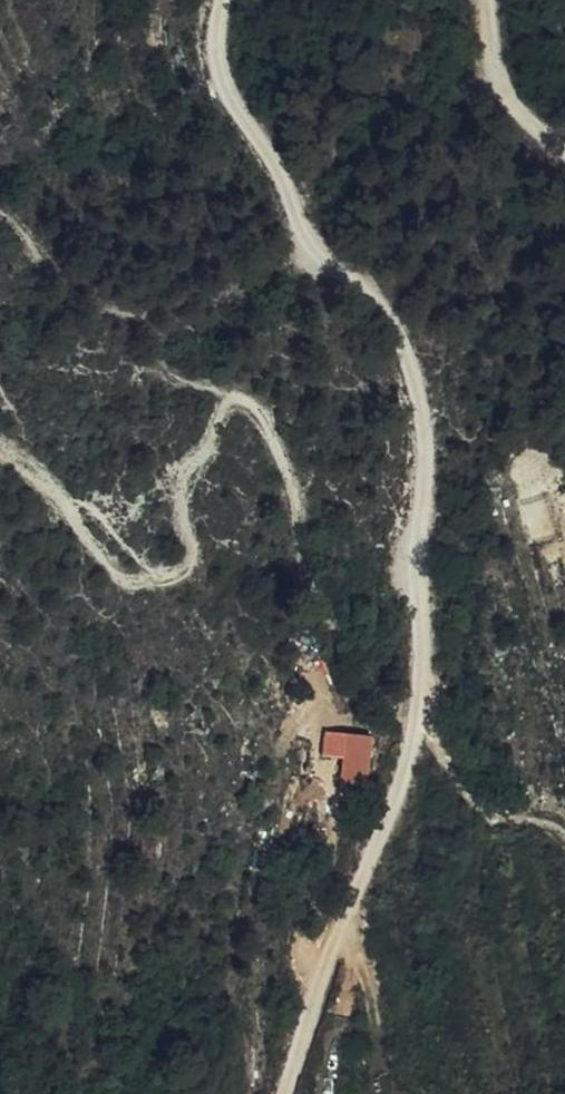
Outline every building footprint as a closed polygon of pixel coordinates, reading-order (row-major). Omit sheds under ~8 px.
[(395,735),(366,735),(365,760),(394,761),(395,735)]
